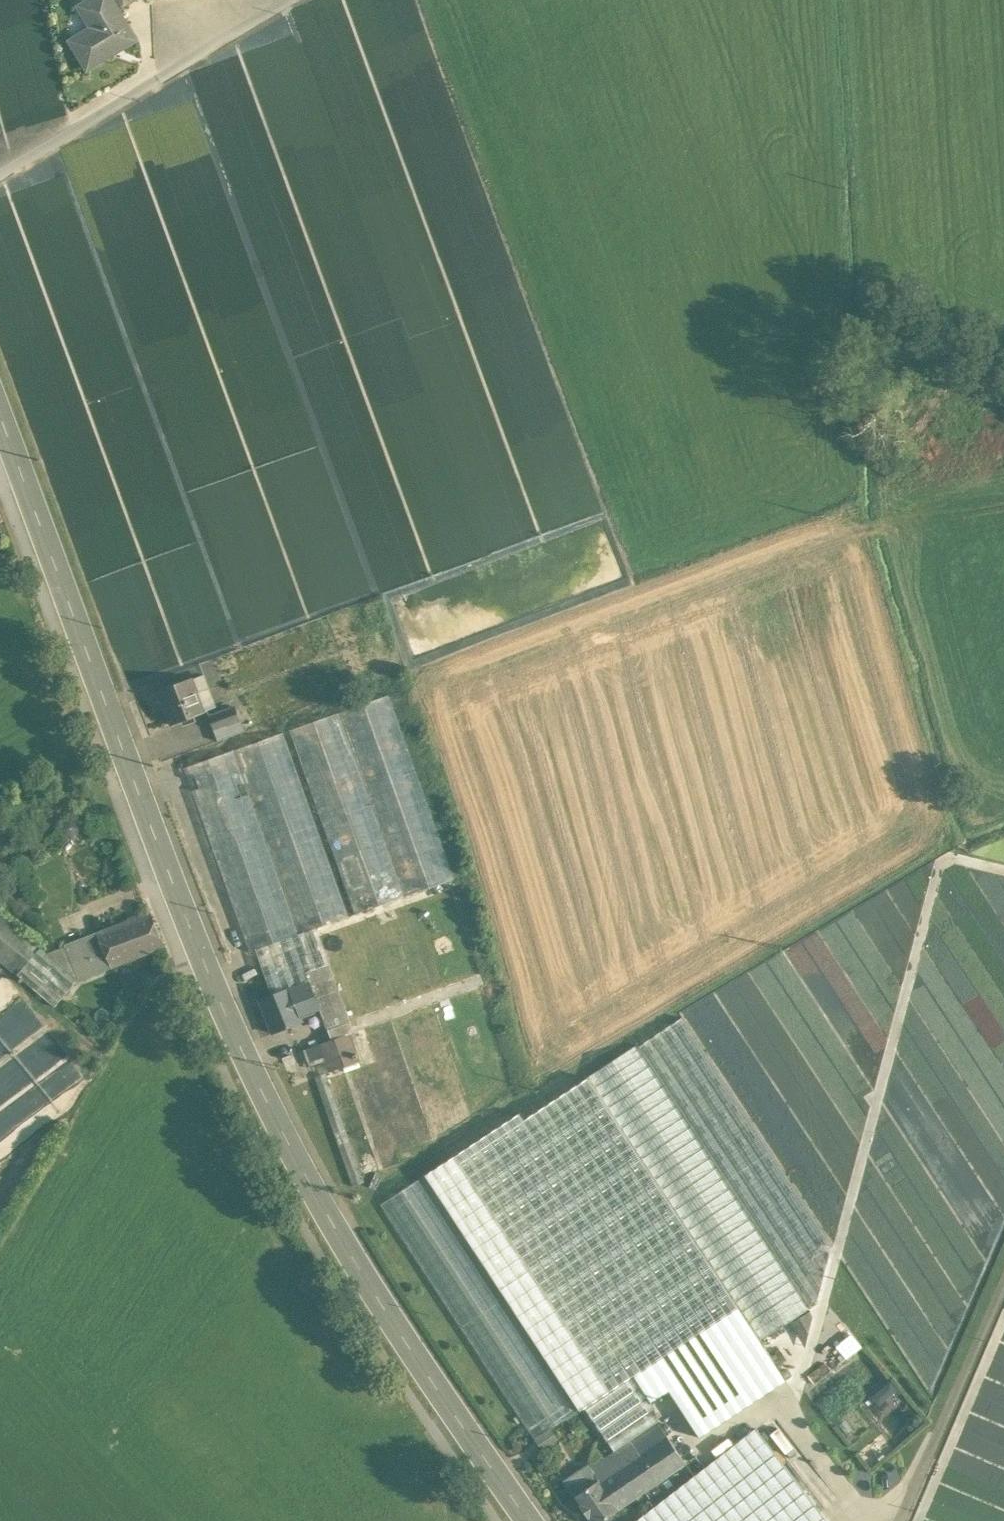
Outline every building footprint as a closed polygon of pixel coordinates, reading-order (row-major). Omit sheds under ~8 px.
[(80,6),(93,28),(71,41),(88,69),(136,40),(119,11),(112,0),(90,0),(80,6)] [(119,11),(137,0),(112,0),(119,11)] [(190,678),(204,713),(217,708),(204,673),(190,678)] [(190,678),(159,690),(173,724),(204,713),(190,678)] [(389,694),(289,730),(359,912),(458,877),(389,694)] [(236,706),(209,716),(218,741),(245,731),(236,706)] [(283,732),(184,767),(253,950),(353,914),(283,732)] [(0,911),(0,961),(17,976),(41,947),(42,946),(0,911)] [(151,913),(97,933),(111,966),(165,945),(151,913)] [(97,933),(65,946),(79,979),(111,966),(97,933)] [(321,939),(293,949),(296,958),(324,948),(321,939)] [(65,946),(47,953),(41,947),(18,975),(55,1007),(79,979),(65,946)] [(324,948),(296,958),(302,973),(305,972),(329,964),(324,948)] [(329,964),(305,972),(307,975),(308,975),(308,981),(319,1009),(327,1030),(347,1022),(329,964)] [(289,988),(260,999),(273,1033),(302,1021),(301,1017),(319,1009),(308,981),(290,989),(289,988)] [(811,1307),(819,1302),(834,1248),(682,1017),(640,1045),(811,1307)] [(350,1033),(305,1049),(311,1065),(326,1060),(330,1071),(356,1062),(360,1061),(350,1033)] [(811,1307),(638,1044),(588,1077),(761,1340),(811,1307)] [(365,1182),(326,1073),(330,1071),(326,1060),(311,1065),(353,1186),(365,1182)] [(581,1075),(481,1142),(543,1236),(574,1216),(578,1213),(601,1198),(606,1195),(644,1170),(581,1075)] [(628,1377),(475,1145),(430,1175),(583,1407),(628,1377)] [(785,1386),(644,1170),(606,1195),(747,1411),(785,1386)] [(579,1410),(425,1175),(380,1204),(535,1439),(579,1410)] [(743,1414),(601,1198),(578,1213),(720,1429),(743,1414)] [(681,1380),(574,1216),(543,1236),(653,1404),(658,1400),(656,1397),(681,1380)] [(886,1412),(904,1398),(890,1380),(872,1394),(886,1412)] [(628,1387),(610,1400),(615,1407),(633,1394),(628,1387)] [(710,1421),(688,1387),(676,1396),(698,1429),(710,1421)] [(633,1394),(615,1407),(623,1418),(641,1406),(633,1394)] [(615,1407),(610,1400),(589,1414),(602,1433),(623,1418),(615,1407)] [(659,1423),(631,1442),(638,1452),(658,1481),(686,1463),(659,1423)] [(631,1441),(591,1468),(599,1480),(638,1452),(631,1442),(631,1441)] [(599,1480),(591,1468),(588,1464),(564,1481),(575,1497),(592,1520),(601,1520),(659,1481),(658,1481),(638,1452),(599,1480)]
